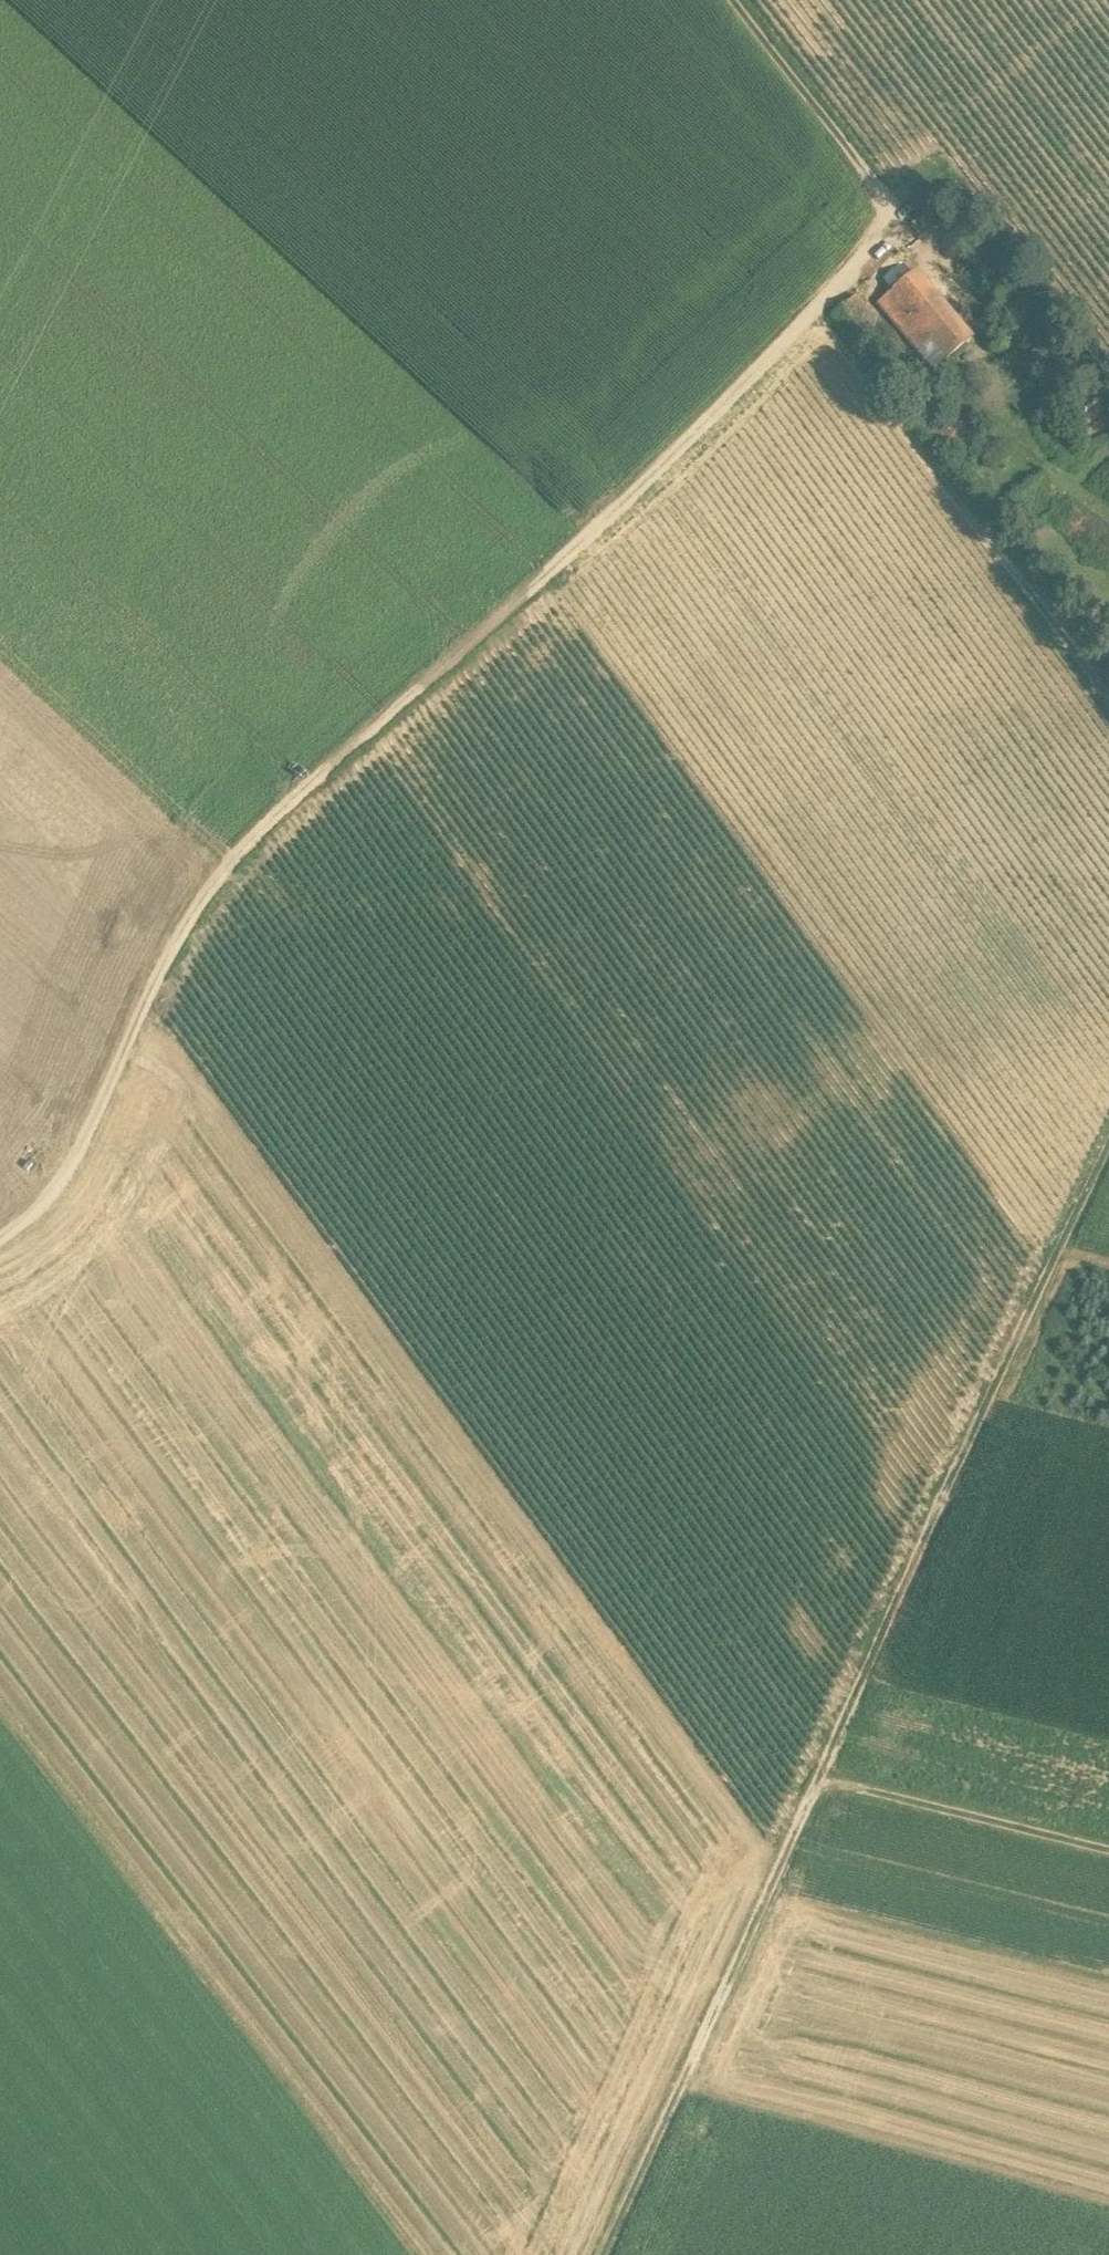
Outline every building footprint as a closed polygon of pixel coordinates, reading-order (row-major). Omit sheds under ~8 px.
[(945,360),(970,339),(916,273),(878,304),(917,351),(929,341),(945,360)]
